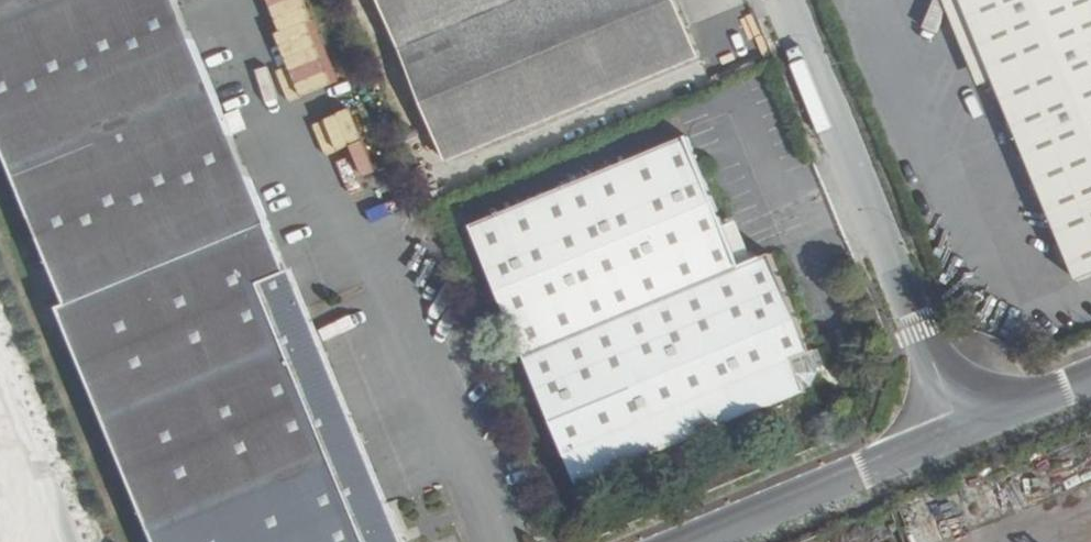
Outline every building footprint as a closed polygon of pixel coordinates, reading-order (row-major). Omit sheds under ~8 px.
[(154,541),(393,541),(173,0),(0,0),(0,138),(67,300),(56,304),(154,541)] [(447,161),(700,57),(677,0),(382,0),(447,161)] [(968,81),(978,77),(950,0),(938,0),(968,81)] [(1074,282),(1090,275),(1090,0),(959,0),(1074,282)] [(473,225),(578,486),(805,396),(814,374),(820,371),(814,356),(809,358),(771,262),(754,269),(740,275),(722,231),(685,139),(473,225)] [(722,231),(740,275),(754,269),(736,226),(722,231)]
